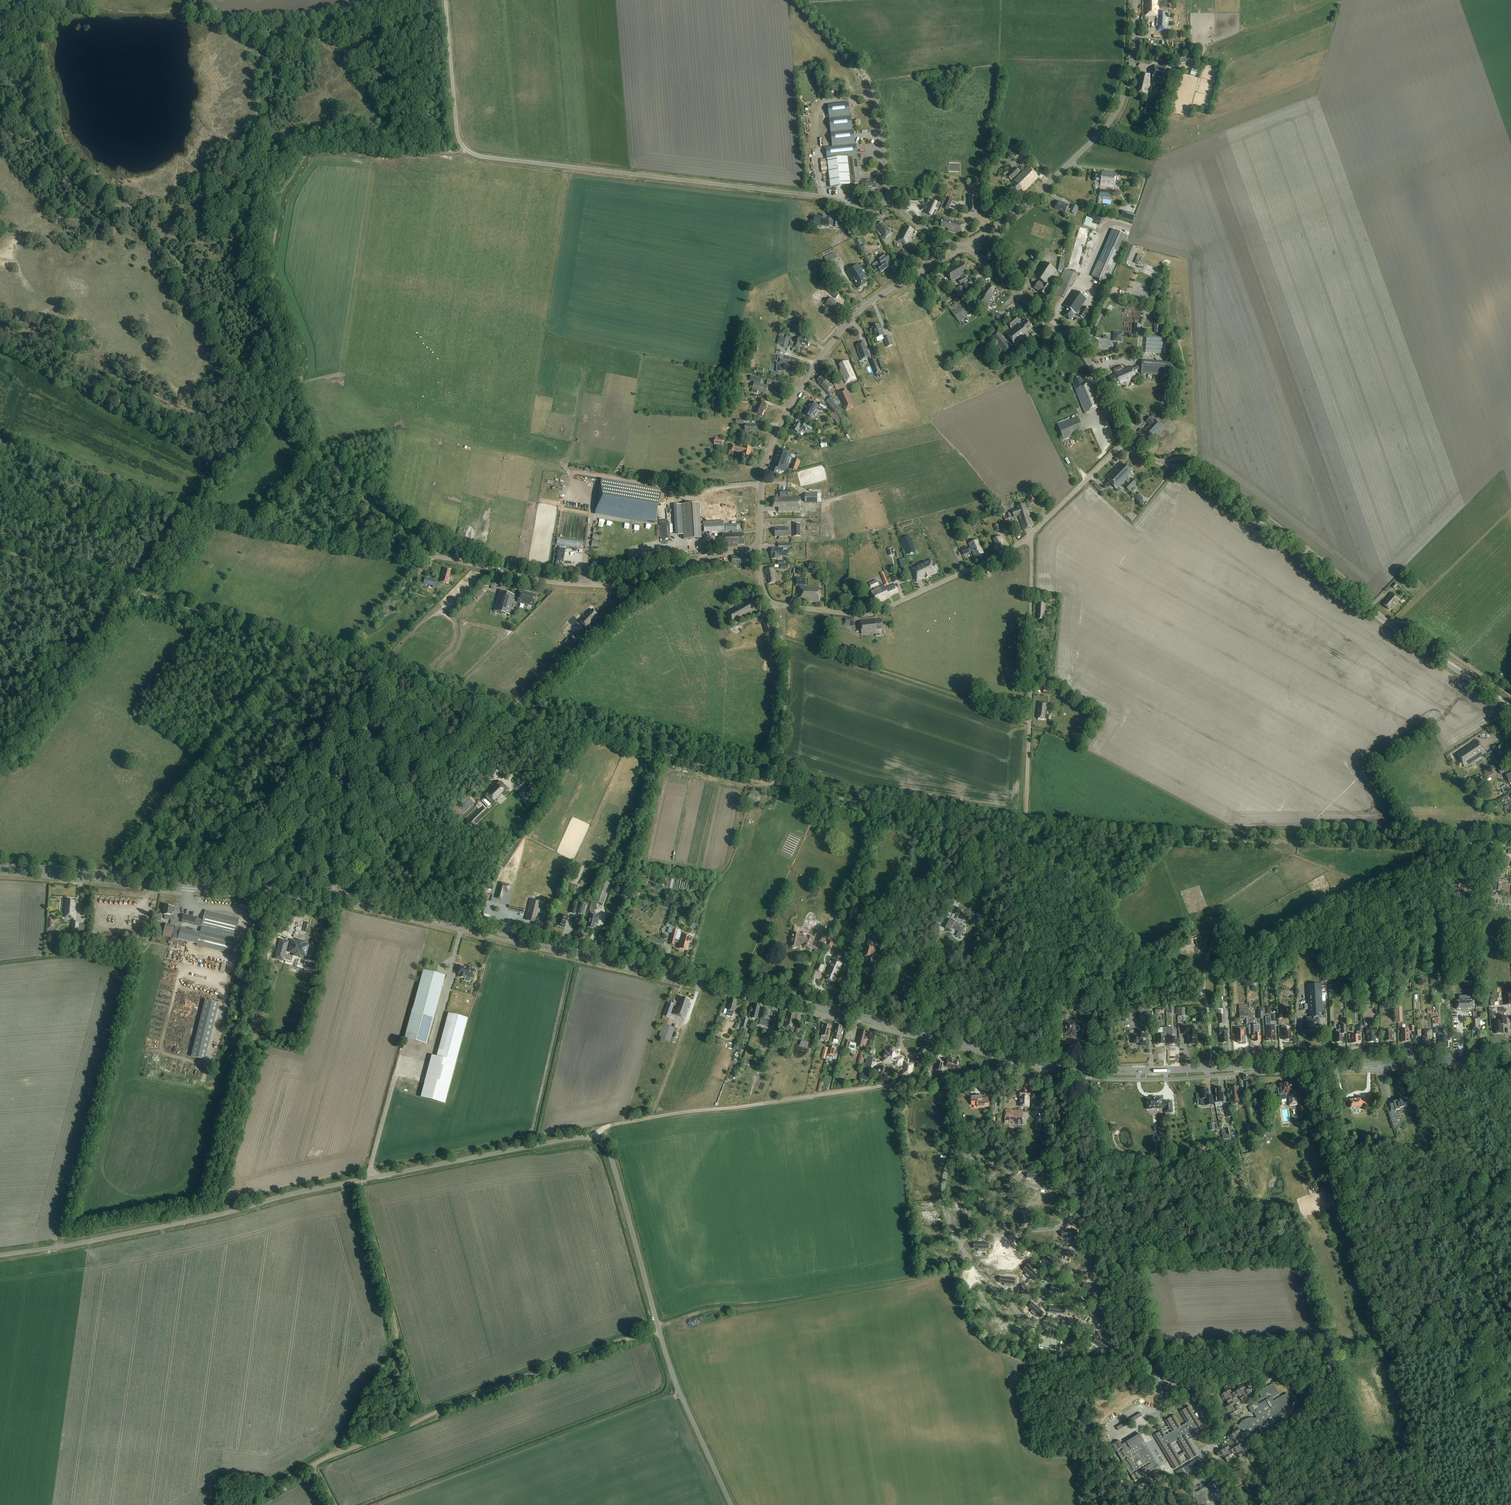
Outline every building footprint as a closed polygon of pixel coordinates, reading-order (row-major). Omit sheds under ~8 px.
[(1145,15),(1159,16),(1159,30),(1167,31),(1168,11),(1159,11),(1159,13),(1158,13),(1158,0),(1145,0),(1145,15)] [(1175,59),(1177,66),(1186,63),(1183,56),(1175,59)] [(1164,82),(1167,68),(1156,66),(1153,80),(1164,82)] [(1152,75),(1140,73),(1137,87),(1139,87),(1137,93),(1147,95),(1148,88),(1149,88),(1152,75)] [(850,117),(849,103),(828,105),(832,147),(826,148),(830,187),(860,184),(861,190),(872,189),(871,188),(876,188),(875,180),(870,180),(870,179),(867,180),(867,179),(860,180),(858,158),(857,158),(856,156),(857,156),(856,144),(855,145),(854,130),(853,131),(851,117),(850,117)] [(1011,146),(1008,152),(1016,156),(1019,150),(1011,146)] [(1015,167),(1007,176),(1011,180),(1020,172),(1015,167)] [(1039,178),(1028,167),(1013,182),(1014,183),(1009,187),(1017,194),(1021,190),(1024,193),(1039,178)] [(1116,174),(1102,172),(1102,173),(1095,172),(1094,181),(1101,182),(1100,186),(1115,188),(1116,174)] [(968,194),(968,202),(969,202),(968,213),(977,213),(977,205),(978,205),(978,194),(974,194),(974,195),(971,195),(972,194),(968,194)] [(942,208),(948,210),(953,200),(946,198),(942,208)] [(941,204),(930,199),(924,213),(931,216),(935,208),(938,209),(941,204)] [(1068,206),(1058,201),(1055,208),(1065,213),(1066,211),(1074,215),(1077,207),(1072,205),(1070,210),(1067,208),(1068,206)] [(830,218),(830,217),(826,217),(826,216),(823,216),(823,217),(815,216),(814,225),(819,226),(819,224),(825,224),(824,226),(829,227),(829,226),(830,218)] [(943,218),(940,227),(948,229),(947,231),(961,235),(963,228),(965,229),(966,224),(957,221),(957,223),(952,222),(952,221),(943,218)] [(890,232),(882,223),(877,227),(885,237),(890,232)] [(914,230),(906,227),(902,235),(900,235),(897,241),(901,243),(902,242),(904,243),(904,244),(908,246),(911,240),(910,240),(912,236),(911,236),(914,230)] [(1076,250),(1084,251),(1087,229),(1079,228),(1076,250)] [(1112,229),(1105,245),(1121,252),(1128,236),(1112,229)] [(1121,252),(1105,245),(1091,276),(1108,283),(1121,252)] [(839,261),(835,252),(824,257),(828,266),(839,261)] [(891,261),(886,254),(878,260),(881,264),(877,266),(881,272),(888,267),(886,264),(891,261)] [(1056,271),(1043,262),(1033,277),(1043,283),(1043,284),(1039,281),(1034,289),(1038,291),(1045,296),(1051,287),(1047,285),(1056,271)] [(952,282),(965,276),(964,274),(969,271),(965,263),(960,266),(956,265),(946,271),(952,282)] [(858,264),(847,271),(853,282),(856,283),(859,288),(867,283),(866,280),(867,279),(858,264)] [(1064,298),(1070,286),(1071,287),(1077,274),(1065,269),(1060,282),(1054,294),(1064,298)] [(965,276),(958,280),(961,285),(968,281),(965,276)] [(997,289),(988,283),(976,302),(984,307),(986,303),(987,303),(988,302),(994,294),(993,293),(994,290),(996,291),(997,289)] [(825,289),(836,298),(839,295),(829,285),(825,289)] [(963,286),(954,290),(957,297),(967,293),(963,286)] [(1067,309),(1063,315),(1071,320),(1075,314),(1083,319),(1089,310),(1084,306),(1081,311),(1079,310),(1087,299),(1074,290),(1063,306),(1067,309)] [(840,306),(832,298),(825,305),(831,310),(832,309),(835,312),(840,306)] [(963,304),(964,304),(961,300),(949,309),(960,324),(968,318),(966,315),(969,312),(963,304)] [(974,303),(970,300),(965,306),(969,309),(974,303)] [(1019,324),(1012,329),(1006,334),(1015,346),(1029,336),(1027,332),(1032,328),(1027,320),(1022,324),(1017,316),(1007,323),(1011,328),(1018,323),(1019,324)] [(882,331),(879,324),(872,327),(874,333),(876,339),(884,335),(882,330),(882,331)] [(791,330),(793,330),(791,333),(797,336),(800,329),(793,326),(791,330)] [(1010,348),(998,332),(990,338),(1008,361),(1013,357),(1008,350),(1010,348)] [(1122,339),(1122,333),(1114,333),(1114,341),(1119,341),(1122,339)] [(778,344),(784,345),(783,347),(787,348),(790,335),(787,334),(786,338),(779,337),(778,344)] [(893,345),(889,336),(884,338),(887,347),(893,345)] [(1147,336),(1146,353),(1161,354),(1163,338),(1147,336)] [(801,346),(801,345),(808,347),(810,342),(806,340),(806,339),(799,337),(798,342),(795,341),(793,348),(799,350),(800,345),(801,346)] [(866,350),(864,343),(857,346),(858,350),(857,350),(861,360),(870,357),(867,349),(866,350)] [(777,363),(776,372),(777,372),(781,372),(784,372),(784,370),(792,372),(793,366),(788,365),(789,361),(781,359),(780,363),(777,363)] [(842,369),(841,370),(840,370),(846,384),(856,379),(848,361),(839,365),(842,369)] [(1139,366),(1132,369),(1133,372),(1139,369),(1142,370),(1141,375),(1171,376),(1171,371),(1174,371),(1174,363),(1171,363),(1142,361),(1142,366),(1139,366)] [(1131,367),(1123,371),(1115,374),(1115,375),(1110,378),(1114,387),(1120,385),(1123,385),(1136,379),(1133,372),(1132,369),(1131,367)] [(752,376),(750,381),(754,382),(755,383),(753,389),(752,391),(757,393),(758,391),(766,393),(768,387),(760,384),(760,382),(761,382),(762,380),(762,379),(756,377),(752,376)] [(1074,390),(1086,414),(1101,406),(1090,383),(1084,385),(1080,376),(1071,381),(1075,390),(1074,390)] [(823,378),(821,377),(817,380),(819,382),(818,383),(820,386),(821,386),(827,392),(833,386),(824,377),(823,378)] [(770,388),(768,394),(777,397),(779,391),(770,388)] [(838,393),(846,410),(854,406),(849,397),(847,394),(848,393),(846,389),(843,390),(843,391),(841,392),(840,391),(838,393)] [(831,397),(826,402),(830,406),(835,402),(831,397)] [(759,398),(757,401),(760,402),(759,405),(757,404),(754,413),(762,416),(766,404),(764,403),(765,400),(759,398)] [(818,406),(812,402),(804,414),(811,418),(818,406)] [(832,421),(834,419),(838,426),(842,423),(837,415),(834,412),(828,416),(832,421)] [(1150,416),(1146,421),(1148,423),(1150,422),(1151,423),(1144,430),(1151,436),(1152,435),(1153,436),(1162,426),(1155,420),(1154,419),(1150,416)] [(1078,417),(1058,425),(1064,440),(1084,432),(1078,417)] [(808,426),(800,422),(799,424),(797,423),(793,430),(798,433),(799,433),(800,433),(801,433),(802,432),(802,431),(803,430),(805,431),(808,426)] [(746,424),(745,432),(757,433),(757,425),(746,424)] [(730,450),(729,450),(729,454),(729,455),(733,455),(734,451),(738,451),(744,452),(743,455),(750,456),(751,448),(744,447),(744,448),(738,447),(739,446),(735,446),(731,445),(730,450)] [(792,453),(778,448),(772,465),(773,465),(770,472),(778,475),(780,469),(786,471),(792,453)] [(800,461),(794,459),(791,469),(797,471),(800,461)] [(1116,489),(1125,480),(1128,483),(1125,486),(1130,491),(1137,484),(1132,479),(1130,480),(1128,478),(1129,476),(1130,477),(1133,474),(1131,472),(1132,470),(1126,464),(1124,465),(1121,462),(1106,478),(1116,489)] [(601,480),(595,514),(618,518),(618,514),(645,518),(644,522),(655,524),(660,490),(601,480)] [(1032,488),(1024,492),(1030,504),(1038,500),(1032,488)] [(805,493),(805,503),(817,503),(817,493),(805,493)] [(774,497),(773,507),(779,507),(779,511),(801,512),(801,497),(774,497)] [(698,538),(697,525),(695,503),(681,504),(684,539),(698,538)] [(737,520),(736,503),(709,505),(709,522),(731,521),(731,524),(725,525),(726,531),(732,531),(732,533),(722,534),(723,546),(738,546),(738,545),(744,544),(744,533),(738,534),(737,524),(736,520),(737,520)] [(1020,520),(1022,525),(1023,530),(1033,526),(1031,518),(1029,519),(1028,516),(1029,515),(1027,508),(1026,509),(1024,504),(1017,507),(1018,509),(1012,511),(1014,517),(1019,515),(1020,520)] [(703,522),(704,525),(704,530),(724,529),(724,521),(703,522)] [(668,537),(668,527),(660,527),(660,537),(668,537)] [(775,529),(775,537),(789,536),(788,527),(781,528),(775,529)] [(909,536),(901,540),(906,551),(912,548),(909,541),(911,540),(909,536)] [(995,552),(1004,548),(1001,541),(1002,540),(1000,536),(993,539),(996,546),(993,547),(995,552)] [(983,554),(977,540),(969,544),(971,548),(968,549),(968,548),(962,551),(964,555),(962,555),(962,556),(972,551),(975,557),(983,554)] [(943,547),(937,549),(941,558),(950,554),(948,548),(945,550),(943,547)] [(771,548),(771,555),(772,555),(772,559),(778,559),(778,555),(780,555),(780,557),(783,557),(788,557),(788,553),(788,550),(783,550),(783,548),(771,548)] [(732,562),(734,563),(745,564),(746,559),(741,559),(742,557),(731,556),(732,562)] [(920,567),(912,571),(916,579),(920,577),(921,579),(934,573),(933,570),(934,570),(937,569),(935,564),(933,565),(931,561),(931,560),(923,563),(924,566),(920,567)] [(776,581),(773,567),(765,569),(766,574),(767,573),(769,583),(776,581)] [(450,570),(444,568),(442,574),(440,582),(448,584),(449,579),(448,578),(450,570)] [(425,578),(423,584),(433,586),(432,588),(435,588),(437,580),(431,579),(431,580),(425,578)] [(797,578),(796,585),(798,585),(799,585),(799,587),(798,587),(798,597),(804,597),(804,601),(820,602),(820,587),(806,586),(804,586),(804,585),(806,586),(806,579),(797,578)] [(868,583),(871,589),(879,585),(876,579),(868,583)] [(871,592),(877,604),(890,598),(889,596),(898,592),(895,585),(886,589),(884,586),(871,592)] [(481,589),(475,596),(477,598),(481,594),(482,595),(485,593),(481,589)] [(499,591),(494,611),(509,615),(513,598),(518,599),(519,597),(514,596),(514,595),(499,591)] [(536,595),(520,591),(519,597),(518,599),(517,602),(533,606),(536,595)] [(1400,600),(1392,593),(1389,596),(1390,597),(1384,604),(1389,609),(1391,607),(1392,608),(1400,600)] [(742,617),(742,618),(758,609),(752,598),(727,612),(733,622),(742,617)] [(760,610),(762,618),(770,616),(767,608),(760,610)] [(587,612),(578,621),(586,628),(593,621),(592,621),(597,615),(592,609),(588,613),(587,612)] [(876,621),(875,619),(860,621),(862,635),(877,633),(877,630),(884,630),(882,620),(876,621)] [(770,620),(763,622),(767,633),(774,631),(770,620)] [(831,636),(824,637),(824,646),(825,646),(833,646),(833,636),(831,636)] [(570,637),(565,641),(570,646),(574,642),(570,637)] [(1049,710),(1047,710),(1047,704),(1039,703),(1038,709),(1039,709),(1038,719),(1046,720),(1050,720),(1051,717),(1048,717),(1049,710)] [(1457,754),(1465,767),(1485,754),(1486,757),(1487,758),(1493,754),(1495,758),(1497,757),(1499,761),(1500,760),(1501,763),(1506,760),(1505,758),(1510,755),(1510,753),(1508,748),(1505,750),(1502,745),(1487,754),(1478,740),(1457,754)] [(1510,784),(1510,783),(1510,772),(1510,770),(1509,771),(1506,766),(1499,770),(1501,775),(1505,773),(1506,774),(1507,777),(1510,784)] [(489,793),(485,797),(491,803),(492,805),(497,801),(495,799),(502,793),(504,795),(508,790),(500,782),(496,786),(496,787),(493,790),(490,794),(489,793)] [(519,793),(519,794),(523,798),(526,795),(527,796),(534,789),(529,784),(521,791),(519,793)] [(755,795),(751,794),(751,796),(749,795),(748,802),(753,804),(754,800),(757,801),(758,797),(755,797),(755,795)] [(517,798),(510,805),(515,810),(522,803),(517,798)] [(1503,863),(1498,877),(1501,878),(1502,873),(1506,874),(1509,866),(1503,863)] [(591,901),(589,910),(594,912),(597,902),(602,904),(609,883),(611,879),(604,876),(598,892),(595,901),(592,900),(591,901)] [(500,882),(496,898),(503,900),(505,892),(509,893),(511,885),(500,882)] [(568,882),(566,887),(576,891),(578,886),(568,882)] [(529,906),(527,914),(529,915),(528,919),(527,920),(534,922),(535,916),(538,917),(541,902),(530,899),(529,906)] [(74,901),(66,900),(64,918),(74,919),(75,905),(74,905),(74,901)] [(172,906),(169,905),(169,906),(164,906),(163,915),(165,915),(165,918),(173,919),(173,916),(172,915),(173,907),(171,906),(172,906)] [(175,927),(172,938),(197,944),(197,945),(231,953),(239,919),(205,910),(203,920),(196,918),(196,917),(183,914),(182,922),(201,927),(200,933),(175,927)] [(560,914),(558,914),(556,920),(558,920),(556,926),(564,928),(566,920),(567,920),(568,917),(566,916),(560,914)] [(590,914),(587,927),(594,929),(595,923),(597,923),(599,916),(595,915),(590,914)] [(307,934),(310,920),(302,918),(300,925),(297,925),(295,931),(307,934)] [(958,931),(956,936),(960,938),(965,928),(955,923),(955,921),(950,919),(946,928),(951,931),(952,928),(958,931)] [(166,924),(163,936),(172,938),(175,926),(166,924)] [(673,929),(672,934),(676,935),(675,940),(676,940),(690,943),(692,943),(693,937),(680,933),(681,932),(680,930),(673,929)] [(796,948),(796,947),(799,948),(800,943),(804,944),(803,945),(809,949),(814,939),(808,936),(807,936),(807,935),(807,934),(806,934),(806,933),(805,933),(804,933),(803,933),(803,934),(802,934),(802,935),(792,933),(790,942),(791,942),(791,946),(792,946),(792,947),(793,948),(794,948),(794,949),(795,949),(795,948),(796,948)] [(676,935),(672,934),(670,944),(674,945),(675,942),(679,943),(679,944),(680,944),(679,949),(687,951),(689,943),(690,943),(676,940),(675,940),(676,935)] [(820,934),(817,941),(825,945),(828,937),(820,934)] [(876,939),(870,937),(868,945),(867,945),(864,958),(871,960),(874,947),(876,939)] [(826,946),(832,949),(835,941),(829,938),(826,946)] [(1212,940),(1204,938),(1201,947),(1208,950),(1212,940)] [(298,941),(297,943),(294,942),(291,953),(295,954),(294,955),(301,957),(301,955),(305,956),(308,945),(304,944),(304,942),(298,941)] [(286,950),(279,948),(276,959),(282,960),(283,961),(286,950)] [(825,979),(833,982),(835,983),(843,964),(833,960),(826,977),(825,979)] [(815,971),(822,973),(824,966),(818,963),(815,971)] [(466,977),(472,979),(474,970),(460,966),(457,975),(461,976),(460,978),(465,979),(466,977)] [(422,971),(404,1038),(426,1044),(444,976),(422,971)] [(1308,997),(1308,1001),(1309,1018),(1307,1018),(1307,1028),(1319,1027),(1318,1013),(1322,1013),(1322,996),(1321,984),(1307,985),(1308,997)] [(1473,1001),(1473,995),(1459,996),(1459,1001),(1457,1001),(1457,1010),(1475,1009),(1474,1001),(1473,1001)] [(673,1000),(673,1001),(672,1000),(671,1003),(668,1002),(663,1015),(669,1017),(674,1005),(675,1005),(672,1013),(685,1018),(691,1003),(690,1002),(691,1000),(682,997),(682,998),(680,997),(679,998),(678,997),(677,1001),(673,1000)] [(737,1000),(731,999),(728,1010),(727,1013),(728,1014),(727,1016),(733,1017),(733,1015),(734,1011),(737,1000)] [(205,1060),(219,1004),(205,1000),(191,1057),(205,1060)] [(760,1006),(755,1004),(754,1008),(751,1008),(750,1012),(749,1016),(752,1017),(752,1018),(757,1019),(760,1006)] [(1247,1008),(1239,1009),(1240,1021),(1244,1021),(1244,1025),(1248,1025),(1247,1008)] [(768,1019),(770,1010),(764,1009),(763,1012),(762,1013),(761,1018),(759,1025),(769,1027),(771,1019),(768,1019)] [(1139,1012),(1140,1021),(1152,1021),(1152,1012),(1139,1012)] [(1477,1018),(1476,1012),(1473,1012),(1473,1018),(1471,1018),(1471,1022),(1472,1032),(1481,1031),(1480,1018),(1477,1018)] [(785,1027),(792,1029),(794,1020),(795,1014),(788,1013),(785,1027)] [(1060,1019),(1060,1025),(1060,1026),(1065,1027),(1065,1034),(1069,1034),(1069,1036),(1070,1036),(1071,1037),(1072,1038),(1073,1038),(1074,1038),(1074,1037),(1075,1036),(1076,1036),(1076,1032),(1077,1032),(1079,1031),(1079,1029),(1079,1026),(1077,1024),(1076,1024),(1076,1022),(1068,1022),(1068,1013),(1060,1013),(1060,1019)] [(447,1014),(435,1057),(455,1063),(467,1019),(447,1014)] [(719,1016),(716,1024),(722,1026),(725,1018),(719,1016)] [(1507,1024),(1507,1016),(1499,1017),(1499,1021),(1494,1022),(1495,1029),(1495,1034),(1504,1034),(1503,1029),(1503,1025),(1507,1024)] [(1271,1025),(1271,1017),(1265,1017),(1266,1037),(1266,1041),(1276,1041),(1276,1036),(1275,1036),(1275,1025),(1271,1025)] [(1356,1031),(1357,1036),(1353,1036),(1353,1035),(1349,1035),(1349,1040),(1350,1040),(1350,1044),(1361,1044),(1361,1036),(1360,1032),(1363,1032),(1363,1023),(1360,1023),(1360,1026),(1357,1026),(1357,1031),(1356,1031)] [(663,1024),(658,1038),(670,1042),(675,1028),(663,1024)] [(840,1025),(838,1024),(837,1025),(835,1034),(834,1039),(839,1041),(840,1035),(841,1035),(842,1035),(842,1032),(841,1032),(843,1026),(840,1026),(840,1025)] [(822,1031),(821,1035),(820,1040),(828,1042),(830,1034),(829,1034),(831,1026),(825,1025),(823,1031),(822,1031)] [(1336,1034),(1336,1043),(1337,1043),(1338,1044),(1339,1043),(1340,1043),(1342,1043),(1342,1037),(1343,1037),(1343,1034),(1346,1034),(1346,1028),(1346,1025),(1339,1025),(1339,1030),(1336,1031),(1336,1034)] [(1193,1031),(1193,1026),(1183,1026),(1183,1034),(1188,1034),(1188,1037),(1188,1045),(1190,1045),(1192,1045),(1193,1045),(1195,1045),(1197,1045),(1197,1031),(1193,1031)] [(1260,1026),(1256,1026),(1249,1026),(1249,1036),(1252,1036),(1252,1039),(1255,1039),(1255,1042),(1260,1042),(1260,1038),(1262,1038),(1261,1034),(1260,1034),(1260,1026)] [(1287,1031),(1286,1027),(1282,1027),(1282,1032),(1283,1032),(1283,1034),(1284,1034),(1284,1040),(1288,1040),(1288,1041),(1290,1041),(1290,1040),(1291,1040),(1291,1035),(1291,1034),(1291,1033),(1291,1031),(1287,1031)] [(1167,1034),(1167,1028),(1163,1028),(1163,1033),(1161,1033),(1161,1036),(1158,1036),(1158,1044),(1157,1044),(1157,1045),(1158,1045),(1162,1045),(1164,1045),(1164,1040),(1165,1040),(1164,1040),(1164,1039),(1165,1039),(1165,1034),(1167,1034)] [(1172,1035),(1172,1028),(1167,1028),(1167,1036),(1169,1036),(1169,1045),(1177,1045),(1176,1037),(1172,1037),(1172,1035)] [(1236,1028),(1236,1031),(1236,1035),(1237,1035),(1237,1043),(1238,1043),(1241,1043),(1241,1042),(1244,1042),(1244,1037),(1245,1037),(1245,1033),(1244,1033),(1243,1028),(1236,1028)] [(1377,1035),(1377,1028),(1366,1028),(1367,1035),(1368,1035),(1368,1042),(1369,1043),(1370,1043),(1371,1043),(1372,1042),(1375,1042),(1375,1035),(1377,1035)] [(1228,1034),(1228,1029),(1219,1029),(1219,1035),(1222,1035),(1222,1043),(1226,1043),(1226,1044),(1227,1044),(1227,1039),(1228,1039),(1228,1036),(1227,1036),(1227,1035),(1228,1034)] [(1435,1034),(1439,1034),(1440,1048),(1448,1047),(1448,1042),(1451,1041),(1451,1037),(1443,1038),(1443,1029),(1435,1029),(1435,1034)] [(855,1051),(856,1046),(865,1048),(867,1039),(868,1034),(867,1034),(868,1032),(865,1032),(866,1031),(862,1030),(862,1031),(861,1031),(859,1037),(858,1037),(857,1043),(851,1042),(849,1049),(855,1051)] [(1146,1045),(1146,1035),(1144,1035),(1144,1030),(1138,1030),(1138,1035),(1133,1035),(1133,1043),(1140,1043),(1140,1046),(1146,1045)] [(1393,1033),(1392,1030),(1389,1030),(1389,1033),(1386,1033),(1386,1041),(1387,1041),(1387,1042),(1388,1043),(1389,1042),(1390,1041),(1394,1041),(1394,1035),(1394,1032),(1393,1033)] [(1425,1046),(1427,1046),(1430,1045),(1430,1040),(1431,1040),(1431,1036),(1433,1036),(1433,1030),(1424,1031),(1425,1037),(1424,1037),(1424,1041),(1421,1041),(1421,1045),(1424,1045),(1424,1046),(1425,1046)] [(832,1062),(835,1048),(830,1046),(826,1061),(832,1062)] [(899,1052),(899,1051),(898,1049),(891,1048),(891,1047),(890,1053),(888,1052),(886,1053),(884,1061),(895,1064),(895,1065),(896,1066),(897,1066),(897,1067),(898,1067),(898,1066),(899,1066),(899,1065),(901,1065),(905,1066),(903,1074),(910,1076),(913,1065),(906,1063),(906,1064),(902,1063),(903,1059),(898,1057),(898,1055),(899,1055),(900,1054),(900,1053),(899,1053),(899,1052)] [(431,1056),(420,1097),(444,1103),(455,1063),(435,1057),(431,1056)] [(959,1066),(958,1066),(959,1062),(958,1062),(958,1061),(949,1059),(948,1064),(948,1066),(947,1067),(947,1068),(958,1070),(959,1066)] [(947,1068),(947,1067),(948,1066),(943,1065),(944,1063),(938,1062),(936,1070),(942,1072),(943,1067),(947,1068)] [(1249,1077),(1249,1076),(1243,1076),(1244,1081),(1246,1081),(1246,1090),(1252,1089),(1252,1086),(1254,1086),(1253,1077),(1249,1077)] [(1288,1098),(1289,1105),(1289,1106),(1297,1105),(1296,1093),(1293,1093),(1292,1083),(1280,1085),(1281,1088),(1277,1089),(1278,1096),(1280,1096),(1280,1101),(1287,1100),(1287,1098),(1288,1098)] [(1230,1088),(1230,1090),(1230,1089),(1229,1089),(1228,1089),(1228,1090),(1228,1094),(1230,1094),(1231,1101),(1231,1105),(1237,1105),(1237,1104),(1239,1103),(1239,1102),(1239,1097),(1239,1095),(1239,1094),(1239,1093),(1238,1087),(1235,1088),(1235,1087),(1234,1087),(1234,1088),(1230,1088)] [(1201,1095),(1198,1095),(1198,1099),(1201,1099),(1202,1106),(1205,1105),(1211,1105),(1211,1098),(1208,1099),(1208,1090),(1204,1090),(1204,1089),(1201,1089),(1201,1090),(1201,1095)] [(1026,1091),(1024,1091),(1024,1092),(1021,1092),(1021,1091),(1020,1091),(1020,1097),(1020,1107),(1029,1107),(1030,1098),(1031,1092),(1030,1092),(1030,1093),(1027,1092),(1026,1091)] [(980,1099),(980,1096),(972,1097),(973,1105),(977,1105),(978,1105),(978,1107),(986,1107),(985,1102),(988,1102),(988,1098),(980,1099)] [(1156,1099),(1156,1097),(1152,1097),(1152,1099),(1147,1099),(1148,1104),(1147,1104),(1147,1109),(1166,1108),(1166,1113),(1173,1112),(1172,1101),(1165,1102),(1165,1103),(1162,1104),(1161,1098),(1156,1099)] [(1371,1104),(1370,1098),(1361,1100),(1361,1099),(1349,1101),(1350,1108),(1358,1107),(1359,1108),(1361,1107),(1361,1106),(1362,1106),(1362,1103),(1366,1102),(1366,1105),(1371,1104)] [(1406,1099),(1391,1103),(1395,1120),(1391,1121),(1394,1129),(1402,1126),(1399,1113),(1406,1111),(1405,1107),(1408,1106),(1406,1099)] [(1005,1110),(1005,1125),(1022,1125),(1023,1111),(1005,1110)] [(1307,1124),(1311,1137),(1318,1135),(1314,1122),(1307,1124)] [(980,1161),(977,1166),(990,1173),(992,1168),(980,1161)] [(1005,1171),(1003,1176),(1015,1183),(1018,1178),(1005,1171)] [(1327,1188),(1325,1182),(1314,1185),(1313,1181),(1309,1182),(1312,1190),(1315,1189),(1316,1192),(1327,1188)] [(985,1197),(983,1202),(997,1207),(999,1202),(985,1197)] [(1041,1197),(1040,1203),(1053,1206),(1055,1201),(1041,1197)] [(960,1200),(959,1205),(972,1210),(974,1204),(960,1200)] [(927,1214),(925,1220),(939,1223),(940,1218),(927,1214)] [(1042,1215),(1041,1221),(1055,1224),(1056,1218),(1042,1215)] [(954,1224),(950,1228),(961,1237),(965,1232),(954,1224)] [(930,1227),(927,1232),(940,1237),(942,1232),(930,1227)] [(1050,1230),(1047,1235),(1058,1243),(1062,1238),(1050,1230)] [(1098,1232),(1093,1234),(1097,1247),(1103,1245),(1098,1232)] [(1030,1238),(1027,1242),(1039,1250),(1042,1245),(1030,1238)] [(1091,1250),(1089,1255),(1103,1259),(1104,1254),(1091,1250)] [(1036,1262),(1033,1266),(1045,1273),(1048,1268),(1036,1262)] [(1002,1268),(1000,1273),(1014,1277),(1015,1271),(1002,1268)] [(1103,1268),(1098,1271),(1108,1282),(1112,1278),(1103,1268)] [(1000,1280),(998,1285),(1010,1292),(1013,1287),(1000,1280)] [(1027,1281),(1022,1284),(1030,1296),(1035,1293),(1027,1281)] [(1077,1286),(1073,1290),(1085,1299),(1088,1294),(1077,1286)] [(1049,1287),(1048,1292),(1061,1296),(1063,1291),(1049,1287)] [(1102,1287),(1100,1292),(1113,1297),(1115,1292),(1102,1287)] [(1224,1393),(1220,1395),(1221,1396),(1223,1400),(1224,1401),(1226,1400),(1229,1405),(1224,1408),(1224,1409),(1226,1413),(1227,1414),(1229,1413),(1231,1416),(1237,1413),(1236,1411),(1240,1409),(1238,1406),(1237,1405),(1236,1404),(1246,1399),(1245,1398),(1244,1396),(1250,1393),(1247,1389),(1249,1388),(1245,1381),(1241,1383),(1242,1385),(1236,1388),(1238,1390),(1232,1393),(1229,1387),(1225,1390),(1223,1391),(1224,1393)] [(1254,1404),(1248,1407),(1252,1413),(1254,1412),(1257,1417),(1255,1418),(1254,1417),(1253,1417),(1252,1417),(1250,1417),(1249,1417),(1248,1417),(1247,1418),(1246,1418),(1245,1419),(1244,1419),(1243,1420),(1242,1421),(1241,1422),(1240,1423),(1239,1424),(1239,1425),(1235,1423),(1233,1428),(1234,1430),(1232,1432),(1233,1433),(1229,1436),(1232,1440),(1234,1439),(1238,1446),(1231,1450),(1227,1444),(1223,1446),(1224,1448),(1219,1452),(1222,1457),(1224,1456),(1226,1460),(1232,1457),(1231,1455),(1236,1452),(1240,1457),(1246,1454),(1245,1452),(1248,1449),(1244,1444),(1242,1445),(1239,1440),(1245,1436),(1246,1436),(1247,1436),(1249,1436),(1250,1436),(1251,1435),(1252,1435),(1253,1434),(1254,1433),(1255,1432),(1256,1431),(1257,1430),(1258,1429),(1258,1428),(1269,1422),(1270,1424),(1276,1420),(1276,1421),(1283,1416),(1281,1412),(1284,1410),(1286,1413),(1294,1408),(1291,1404),(1297,1401),(1293,1395),(1290,1397),(1287,1392),(1274,1400),(1272,1398),(1280,1394),(1273,1382),(1258,1391),(1262,1397),(1253,1402),(1254,1404)] [(1174,1415),(1165,1420),(1172,1431),(1166,1435),(1162,1429),(1154,1435),(1170,1462),(1174,1469),(1183,1464),(1179,1458),(1185,1454),(1189,1460),(1198,1455),(1186,1435),(1192,1431),(1195,1437),(1205,1431),(1189,1406),(1179,1411),(1186,1423),(1180,1426),(1174,1415)] [(1118,1430),(1142,1416),(1140,1413),(1116,1427),(1118,1430)] [(1134,1481),(1159,1467),(1139,1434),(1121,1444),(1119,1440),(1112,1444),(1134,1481)] [(1179,1478),(1203,1463),(1200,1457),(1176,1472),(1179,1478)] [(1218,1492),(1218,1490),(1217,1488),(1217,1487),(1215,1486),(1215,1485),(1213,1484),(1211,1483),(1209,1483),(1208,1483),(1208,1486),(1197,1492),(1194,1492),(1194,1491),(1194,1492),(1193,1493),(1193,1494),(1193,1496),(1193,1497),(1193,1499),(1194,1501),(1196,1503),(1198,1504),(1203,1504),(1204,1503),(1214,1497),(1217,1497),(1218,1495),(1218,1492)] [(1177,1492),(1179,1496),(1182,1494),(1183,1495),(1186,1493),(1181,1484),(1178,1485),(1180,1490),(1177,1492)]
